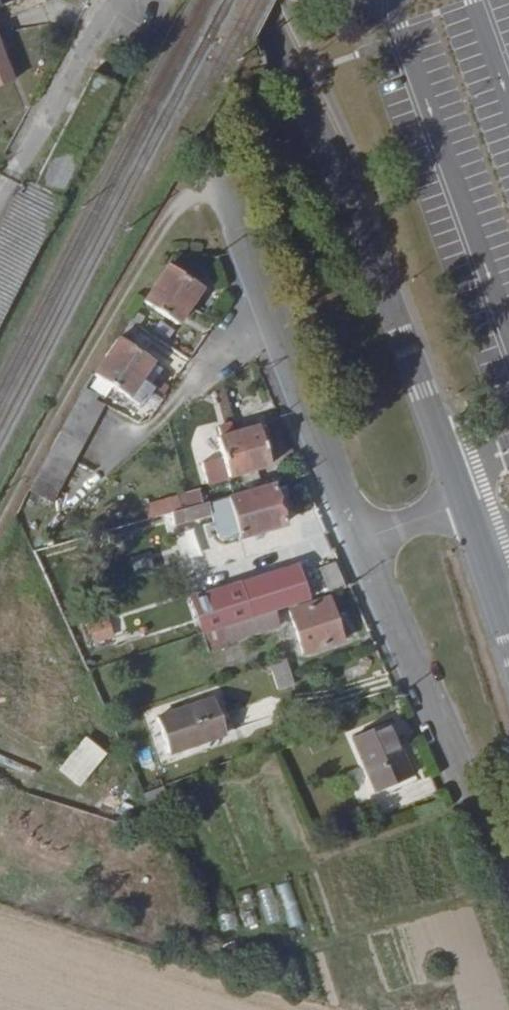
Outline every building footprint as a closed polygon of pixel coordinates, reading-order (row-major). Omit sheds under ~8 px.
[(0,206),(0,257),(93,79),(82,73),(20,189),(16,187),(11,197),(6,194),(0,206)] [(195,303),(157,281),(146,299),(183,323),(195,303)] [(172,343),(183,323),(146,299),(134,319),(172,343)] [(140,335),(128,328),(123,336),(134,343),(140,335)] [(115,349),(126,356),(134,343),(123,336),(115,349)] [(145,377),(111,356),(100,374),(134,395),(145,377)] [(134,422),(146,402),(134,395),(100,374),(88,393),(134,422)] [(146,402),(157,384),(145,377),(134,395),(146,402)] [(102,410),(83,400),(75,415),(94,425),(98,417),(102,410)] [(91,430),(94,425),(75,415),(68,427),(87,437),(91,430)] [(272,466),(258,426),(236,434),(249,474),(272,466)] [(53,502),(87,437),(68,427),(34,492),(53,502)] [(241,476),(249,474),(236,434),(217,440),(231,480),(241,476)] [(248,539),(292,525),(278,487),(255,494),(235,501),(248,539)] [(146,518),(179,509),(175,494),(142,503),(146,518)] [(210,507),(206,495),(194,499),(196,512),(210,507)] [(194,499),(185,502),(188,514),(196,512),(194,499)] [(234,543),(248,539),(235,501),(217,507),(220,518),(227,540),(234,543)] [(217,507),(214,508),(210,507),(196,512),(188,514),(193,526),(220,518),(217,507)] [(134,576),(154,572),(149,552),(130,557),(134,576)] [(253,625),(313,605),(300,569),(240,589),(253,625)] [(323,601),(335,597),(326,571),(314,575),(323,601)] [(205,641),(253,625),(240,589),(192,605),(205,641)] [(304,660),(342,647),(335,629),(326,608),(288,621),(304,660)] [(93,644),(115,638),(109,617),(87,623),(93,644)] [(293,692),(290,686),(284,670),(270,674),(279,697),(293,692)] [(237,722),(275,711),(271,698),(233,710),(237,722)] [(161,764),(219,743),(207,710),(149,731),(161,764)] [(375,799),(405,786),(392,757),(381,733),(352,746),(375,799)] [(56,770),(78,788),(105,754),(83,736),(56,770)] [(36,840),(104,864),(131,788),(104,778),(91,815),(50,800),(36,840)] [(352,784),(359,801),(372,797),(365,779),(352,784)] [(268,924),(281,920),(270,887),(258,891),(268,924)] [(231,897),(214,901),(221,930),(238,927),(231,897)]
